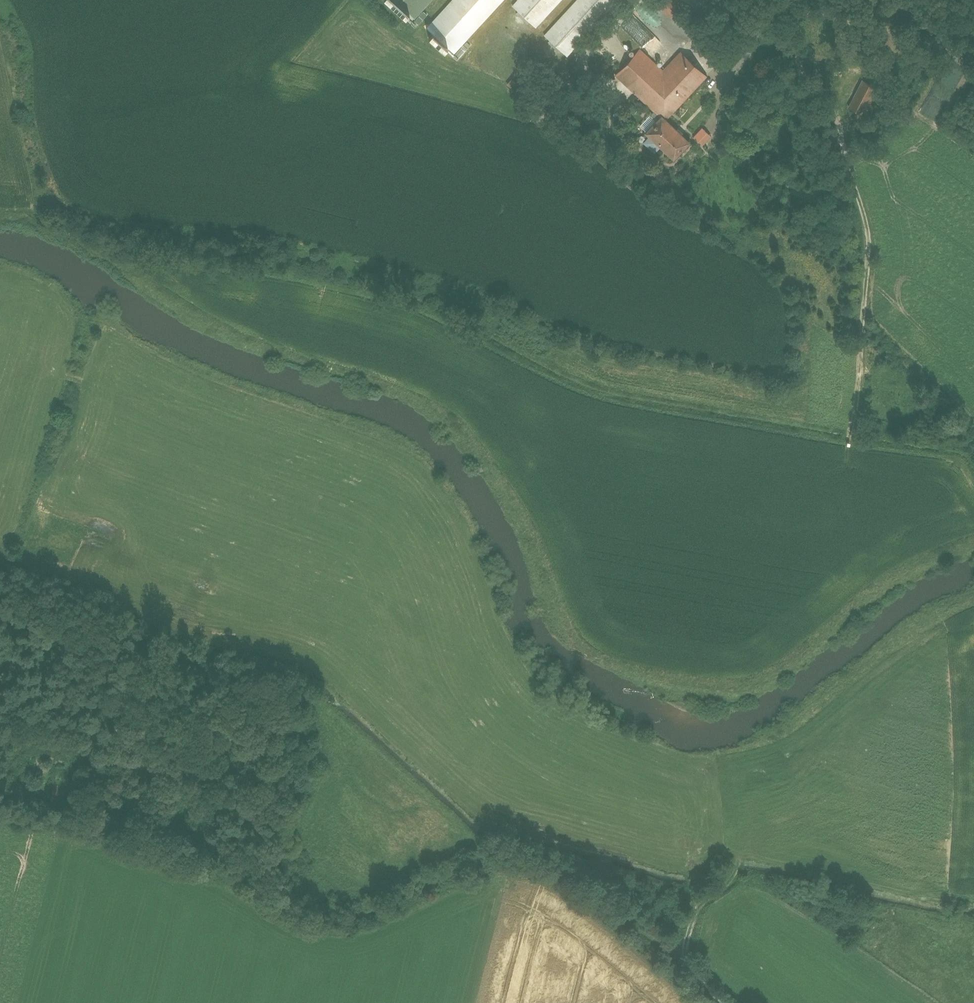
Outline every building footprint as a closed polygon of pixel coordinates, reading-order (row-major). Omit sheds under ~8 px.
[(418,15),(432,0),(402,0),(418,15)] [(428,26),(456,51),(503,0),(452,0),(428,26)] [(537,25),(561,0),(515,0),(512,3),(537,25)] [(547,33),(571,55),(622,0),(578,0),(547,33)] [(638,21),(628,31),(647,50),(652,45),(647,41),(650,38),(653,41),(656,39),(638,21)] [(641,47),(616,74),(660,114),(665,118),(707,73),(681,50),(664,69),(641,47)] [(421,60),(435,68),(441,58),(427,50),(421,60)] [(867,115),(877,89),(857,81),(847,108),(867,115)] [(646,130),(675,157),(689,141),(665,118),(660,114),(646,130)] [(700,146),(711,136),(701,127),(691,137),(700,146)] [(654,152),(658,147),(646,137),(642,142),(654,152)]
